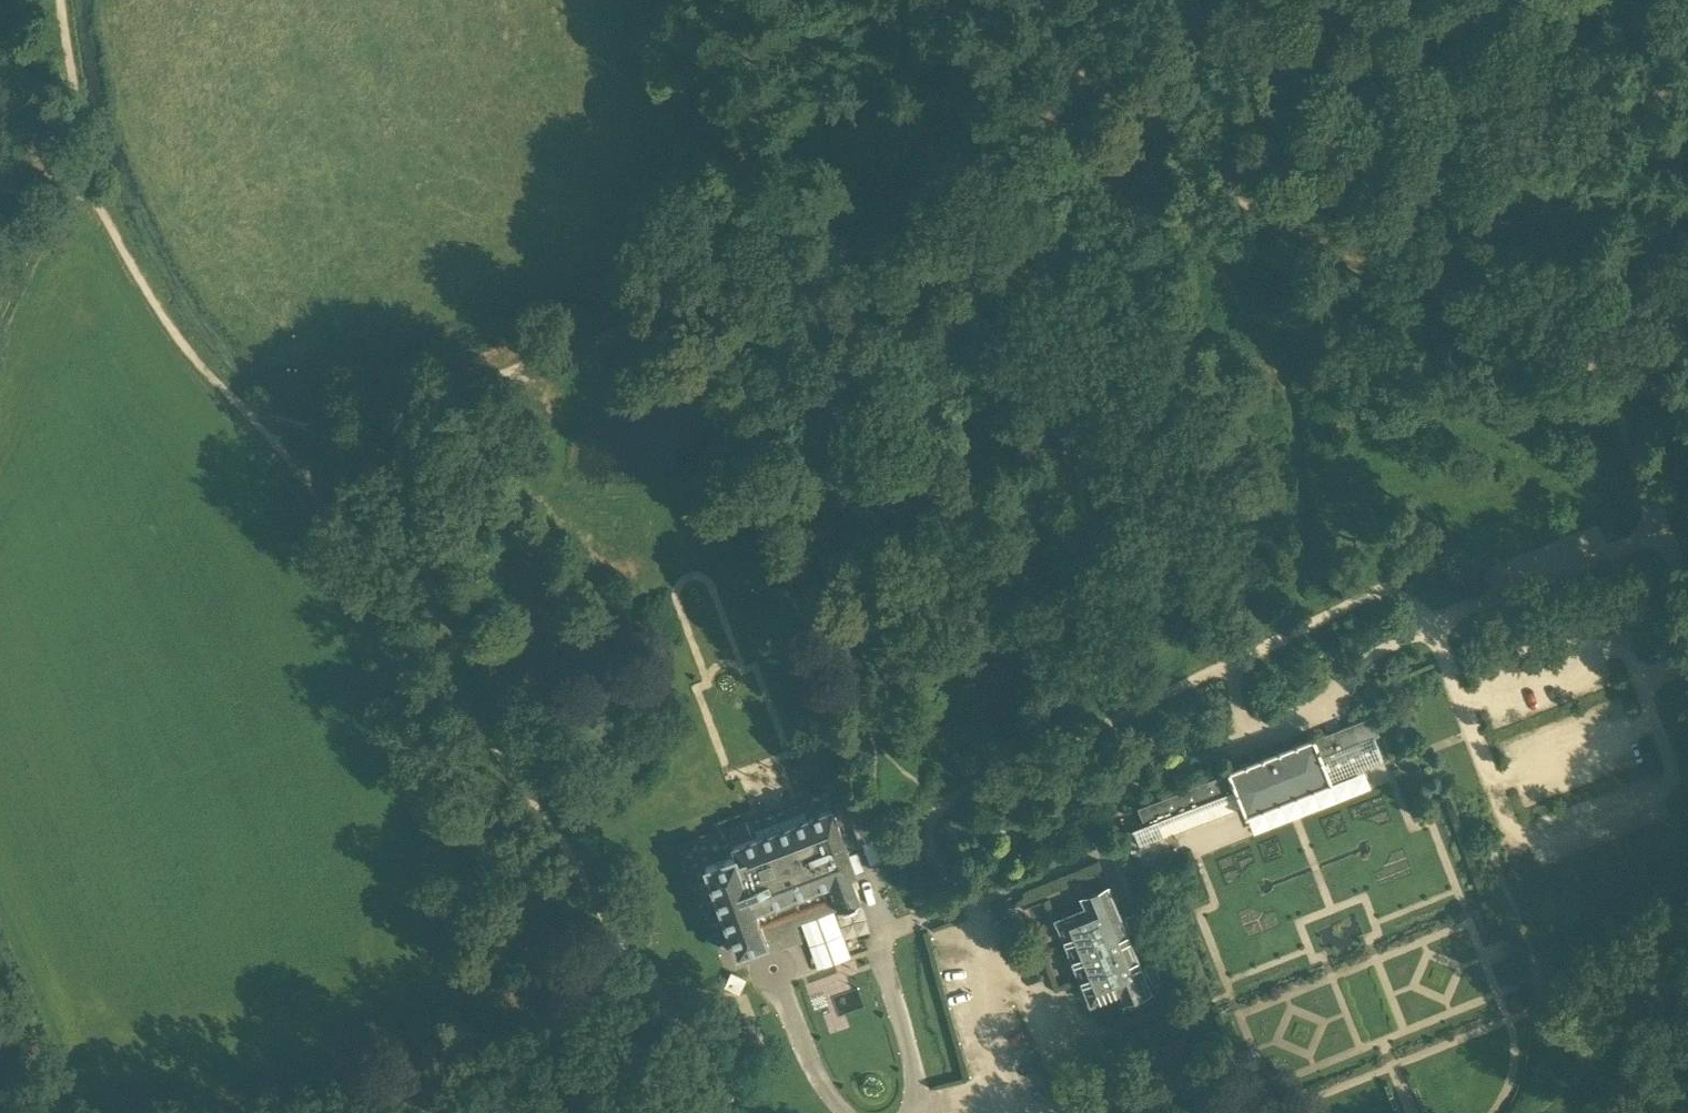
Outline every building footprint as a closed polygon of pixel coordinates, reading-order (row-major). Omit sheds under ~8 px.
[(1144,823),(1132,827),(1140,847),(1242,807),(1246,816),(1331,782),(1330,780),(1383,759),(1374,737),(1379,735),(1371,715),(1314,739),(1313,737),(1228,771),(1228,772),(1138,807),(1144,823)] [(844,783),(677,844),(685,865),(733,847),(735,855),(705,867),(738,954),(769,943),(768,938),(779,934),(780,938),(848,913),(846,908),(861,902),(851,878),(849,871),(854,869),(874,862),(844,783)] [(1056,919),(1090,1004),(1121,992),(1125,1002),(1151,992),(1108,887),(1081,897),(1086,908),(1056,919)] [(1140,929),(1133,912),(1123,916),(1130,933),(1140,929)] [(1162,982),(1152,960),(1143,963),(1152,986),(1162,982)]
